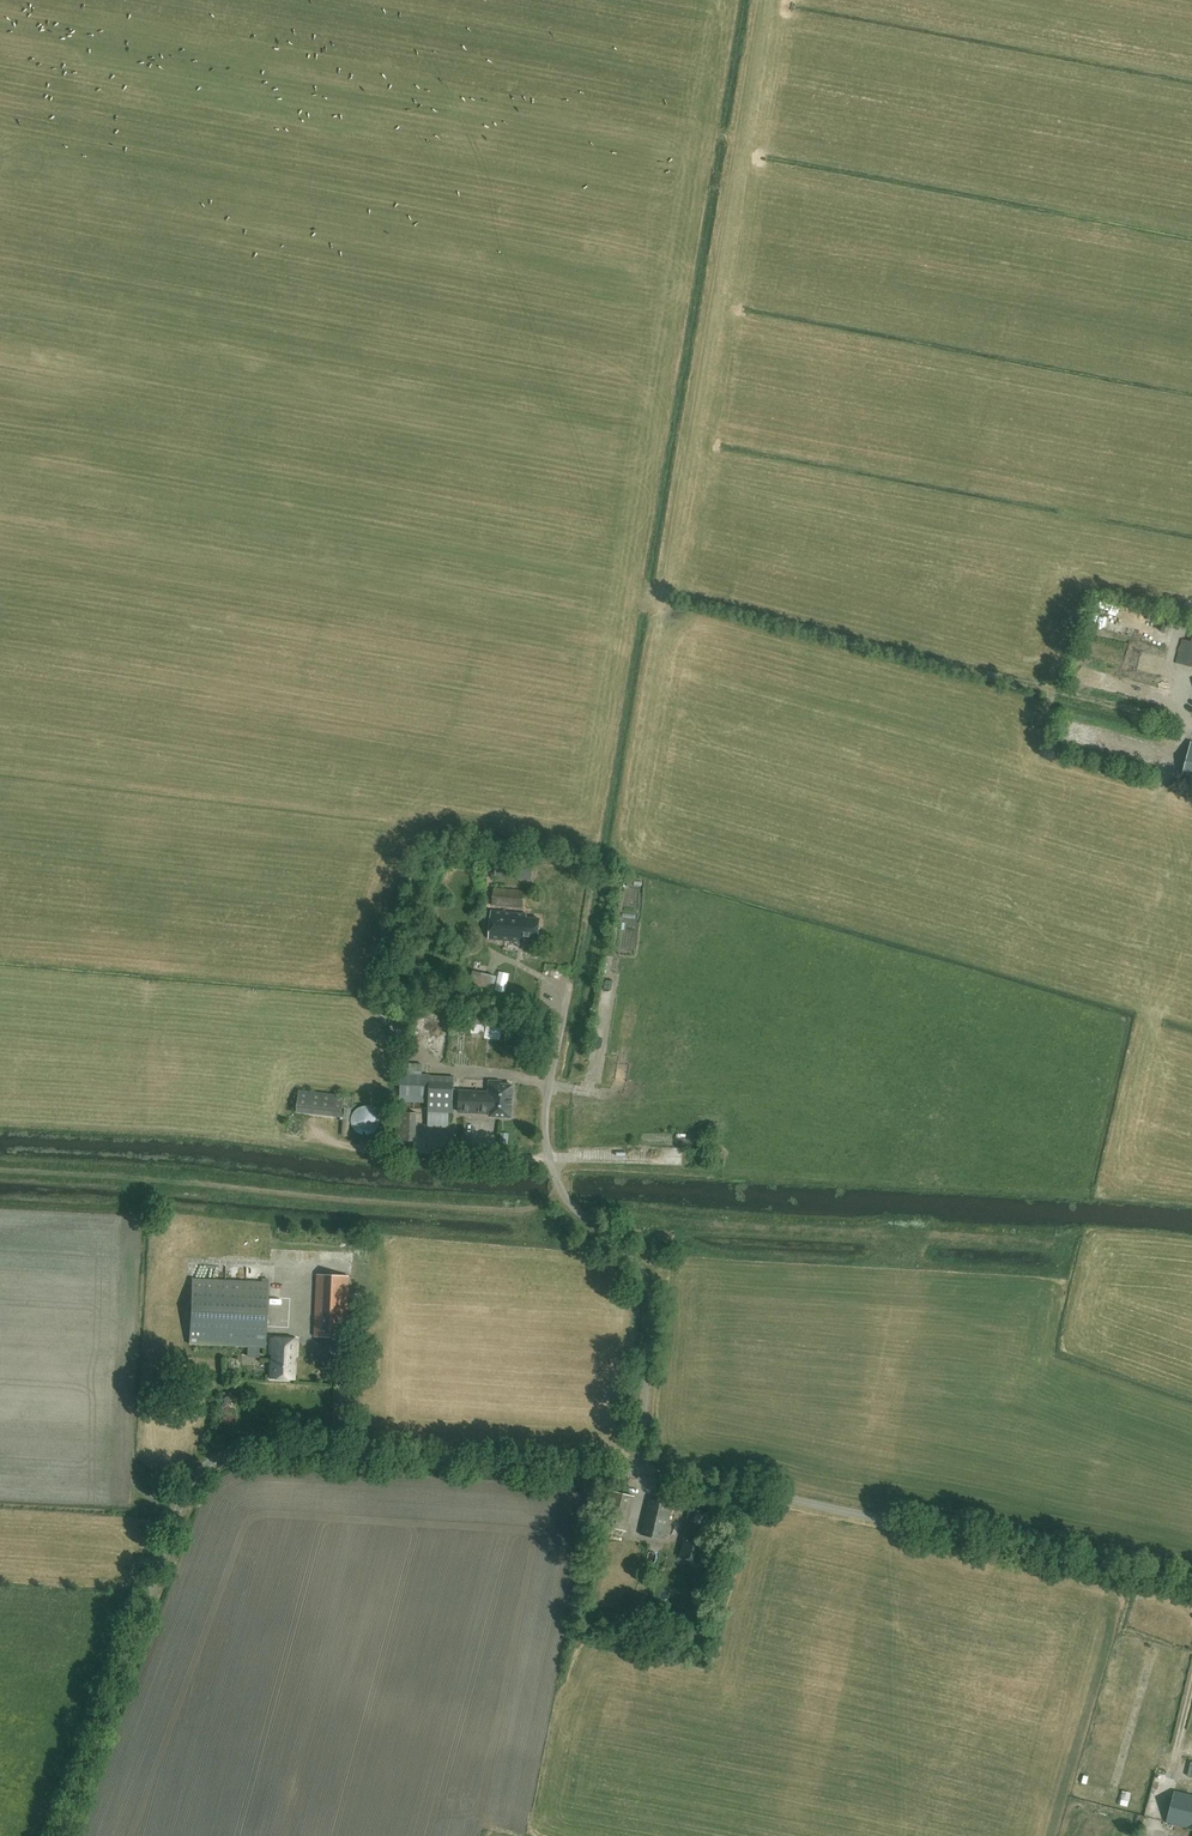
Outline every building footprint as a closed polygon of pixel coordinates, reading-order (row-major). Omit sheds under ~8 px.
[(1191,642),(1181,640),(1175,663),(1191,667),(1191,639),(1191,642)] [(1191,742),(1181,782),(1191,785),(1191,743),(1191,742)] [(501,863),(502,877),(528,876),(528,862),(501,863)] [(522,908),(524,890),(493,889),(492,905),(522,908)] [(491,911),(489,938),(524,941),(524,938),(537,939),(539,919),(526,918),(527,915),(491,911)] [(481,972),(473,970),(469,986),(477,988),(481,972)] [(533,1039),(541,1041),(544,1029),(546,1030),(548,1021),(539,1018),(533,1039)] [(487,1022),(485,1037),(500,1038),(502,1024),(487,1022)] [(452,1112),(454,1079),(454,1076),(422,1074),(422,1064),(406,1063),(406,1074),(401,1077),(400,1101),(429,1102),(428,1125),(448,1126),(449,1112),(452,1112)] [(489,1094),(460,1093),(459,1111),(490,1113),(490,1115),(511,1117),(513,1084),(500,1084),(501,1081),(489,1080),(489,1094)] [(299,1090),(296,1113),(341,1118),(344,1095),(299,1090)] [(379,1125),(380,1121),(380,1117),(378,1112),(375,1109),(371,1107),(366,1106),(362,1107),(358,1109),(355,1112),(352,1116),(351,1120),(352,1125),(354,1129),(357,1132),(361,1134),(365,1135),(370,1134),(374,1132),(377,1129),(379,1125)] [(396,1112),(396,1141),(415,1141),(416,1112),(396,1112)] [(279,1281),(279,1269),(250,1268),(249,1281),(279,1281)] [(314,1337),(347,1338),(350,1276),(317,1274),(314,1337)] [(190,1343),(263,1346),(266,1346),(266,1323),(268,1283),(192,1280),(190,1343)] [(268,1354),(269,1354),(268,1380),(295,1380),(296,1358),(298,1358),(298,1338),(268,1337),(268,1354)] [(626,1531),(633,1496),(610,1491),(602,1526),(626,1531)] [(641,1535),(665,1540),(672,1505),(649,1499),(641,1535)] [(685,1537),(683,1543),(680,1557),(682,1557),(699,1561),(702,1548),(706,1549),(713,1515),(690,1510),(684,1537),(685,1537)] [(628,1619),(626,1628),(635,1630),(637,1622),(644,1623),(647,1609),(634,1606),(631,1620),(628,1619)] [(1175,1791),(1167,1821),(1191,1828),(1191,1795),(1175,1791)]
